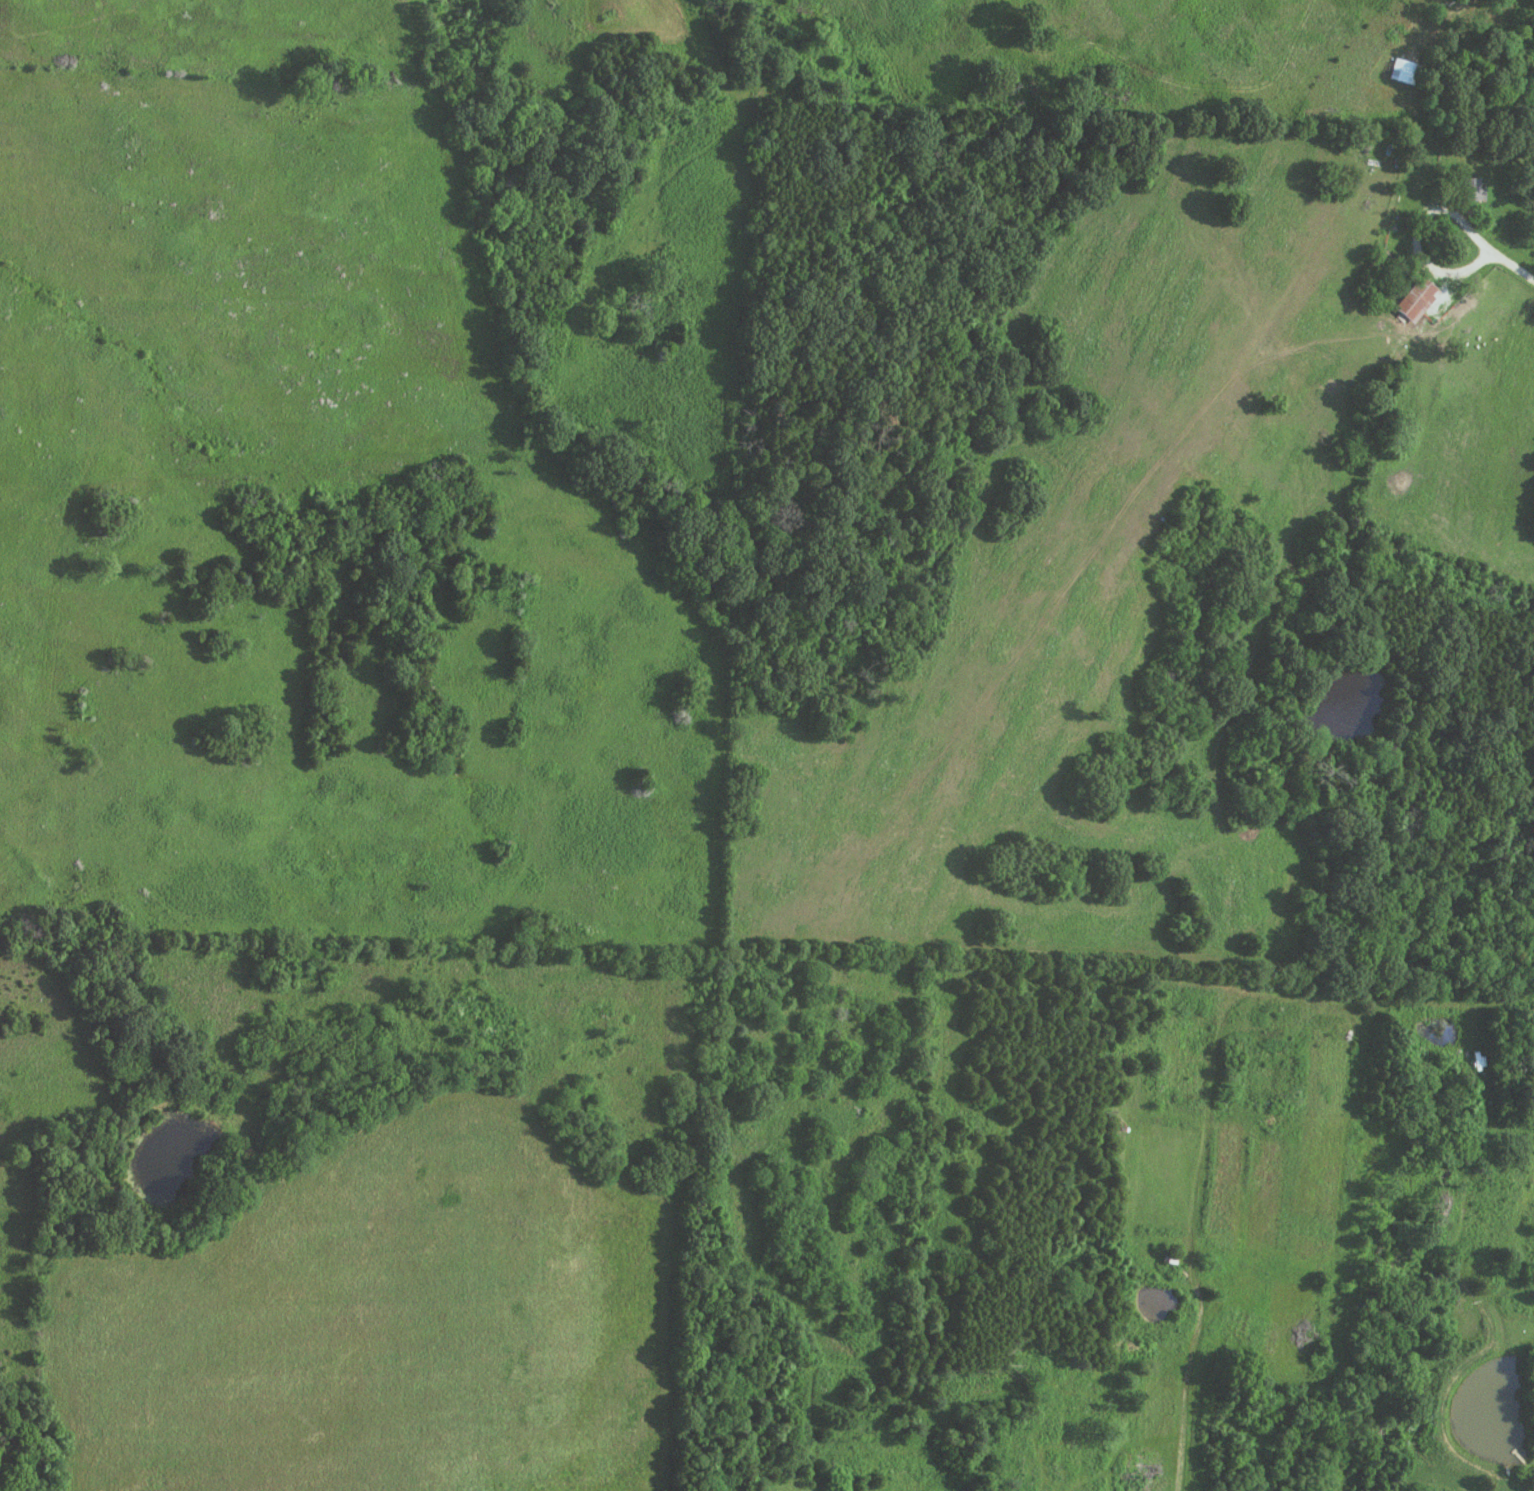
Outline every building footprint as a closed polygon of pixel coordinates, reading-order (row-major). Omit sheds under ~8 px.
[(1420,65),(1395,58),(1389,79),(1414,86),(1420,65)] [(1461,178),(1461,200),(1485,200),(1485,187),(1480,187),(1480,178),(1461,178)] [(1441,293),(1422,276),(1394,307),(1413,324),(1441,293)]
